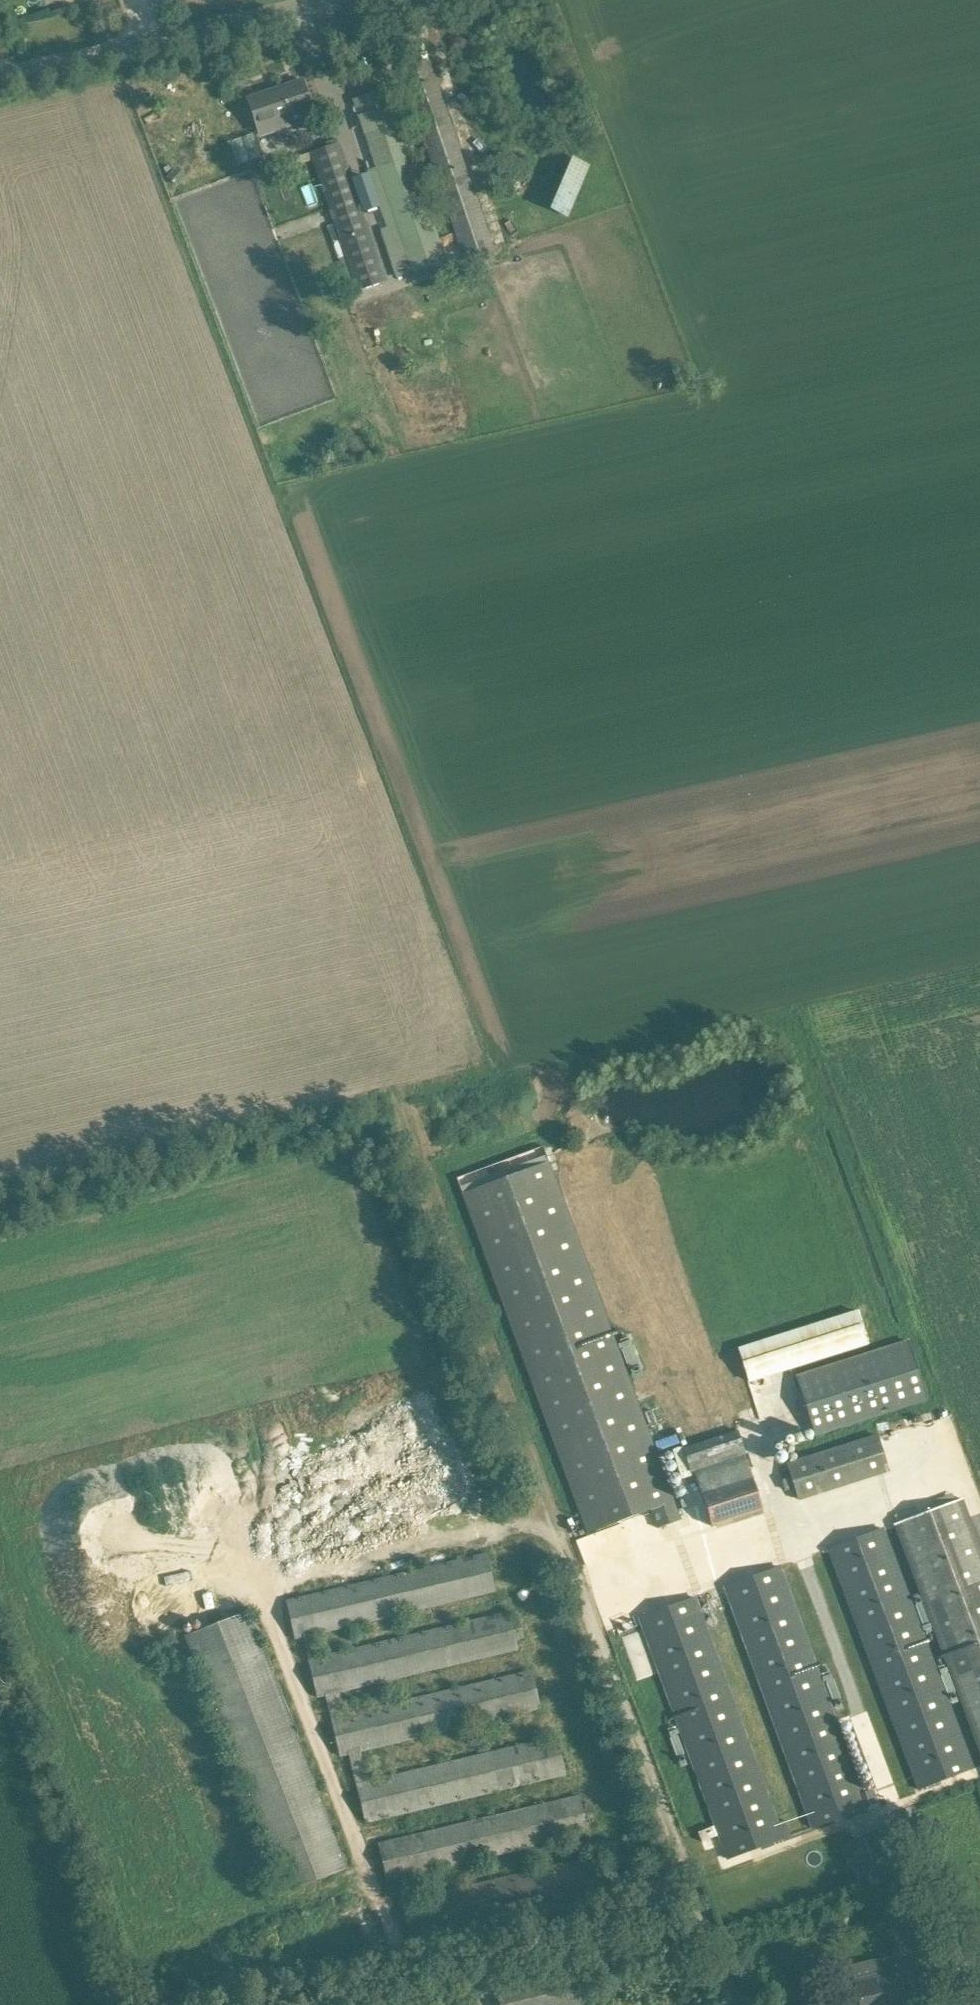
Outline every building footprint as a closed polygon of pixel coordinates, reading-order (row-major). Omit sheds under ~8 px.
[(427,150),(440,188),(430,192),(436,210),(446,207),(464,264),(492,255),(429,61),(401,70),(423,136),(410,140),(414,154),(427,150)] [(248,99),(255,118),(262,138),(316,120),(303,80),(288,85),(289,89),(267,96),(266,93),(248,99)] [(306,141),(358,292),(387,282),(335,131),(306,141)] [(254,133),(231,141),(240,166),(263,157),(254,133)] [(443,263),(409,158),(366,172),(402,277),(413,273),(443,263)] [(548,204),(604,187),(599,169),(543,186),(548,204)] [(174,170),(168,177),(176,185),(183,178),(174,170)] [(543,1146),(457,1178),(587,1533),(651,1509),(658,1528),(681,1520),(543,1146)] [(795,1375),(814,1436),(927,1401),(908,1340),(795,1375)] [(692,1470),(710,1526),(763,1509),(738,1430),(682,1448),(689,1471),(692,1470)] [(787,1464),(791,1475),(782,1478),(785,1489),(793,1486),(798,1502),(891,1470),(878,1433),(787,1464)] [(962,1500),(893,1526),(979,1754),(979,1547),(962,1500)] [(972,1769),(883,1529),(829,1549),(918,1789),(972,1769)] [(320,1657),(314,1634),(484,1595),(496,1592),(488,1555),(286,1601),(295,1639),(303,1637),(309,1660),(317,1697),(326,1695),(331,1719),(340,1756),(349,1754),(357,1785),(365,1822),(385,1817),(566,1776),(557,1739),(549,1740),(549,1739),(538,1741),(369,1782),(361,1751),(531,1712),(542,1710),(535,1680),(533,1672),(511,1677),(345,1715),(340,1692),(505,1653),(519,1650),(517,1641),(524,1640),(520,1620),(512,1622),(510,1613),(489,1618),(320,1657)] [(862,1793),(780,1568),(725,1588),(812,1829),(866,1809),(865,1807),(878,1802),(873,1789),(862,1793)] [(778,1824),(695,1598),(639,1619),(728,1860),(791,1836),(786,1821),(778,1824)] [(185,1637),(285,1894),(348,1869),(249,1612),(185,1637)] [(580,1797),(398,1839),(379,1843),(387,1881),(588,1834),(586,1824),(594,1822),(590,1804),(582,1806),(580,1797)] [(800,1820),(792,1822),(796,1833),(804,1830),(800,1820)] [(865,1874),(866,1874),(885,1867),(873,1832),(853,1839),(857,1851),(865,1874)] [(853,1839),(842,1843),(846,1855),(857,1851),(853,1839)] [(605,1859),(423,1898),(403,1902),(411,1939),(613,1896),(605,1859)] [(859,1998),(861,2004),(905,2004),(903,1993),(926,1987),(920,1962),(881,1971),(882,1978),(856,1984),(859,1998)]
